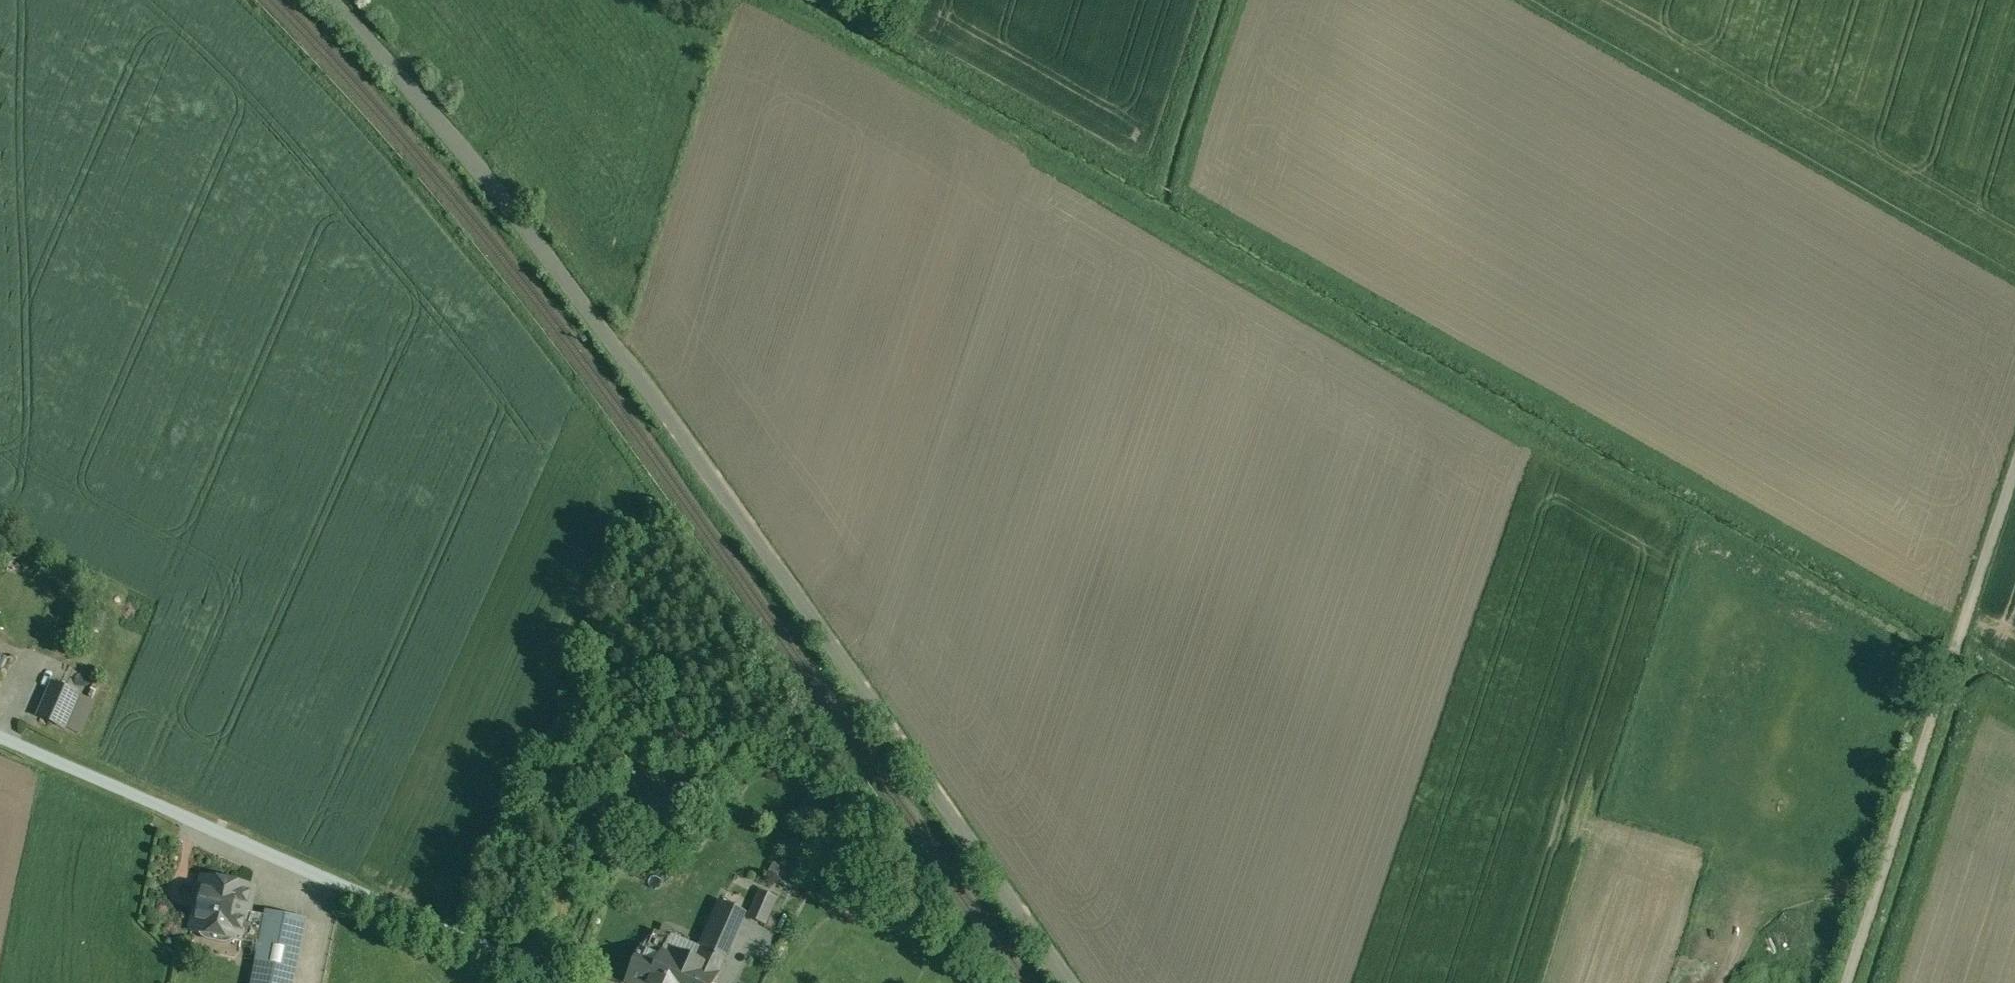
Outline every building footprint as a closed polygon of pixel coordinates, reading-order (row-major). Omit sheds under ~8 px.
[(79,694),(53,683),(39,716),(65,728),(79,694)] [(251,886),(207,877),(200,908),(196,907),(192,931),(260,945),(266,916),(249,912),(251,900),(248,900),(251,886)] [(762,886),(751,914),(772,923),(783,895),(762,886)] [(720,903),(702,944),(706,946),(698,964),(719,973),(745,914),(720,903)] [(267,911),(260,945),(256,967),(255,967),(252,982),(293,982),(295,975),(306,919),(267,911)] [(666,950),(671,939),(656,933),(648,950),(642,947),(627,980),(633,982),(714,982),(719,973),(698,964),(666,950)]
